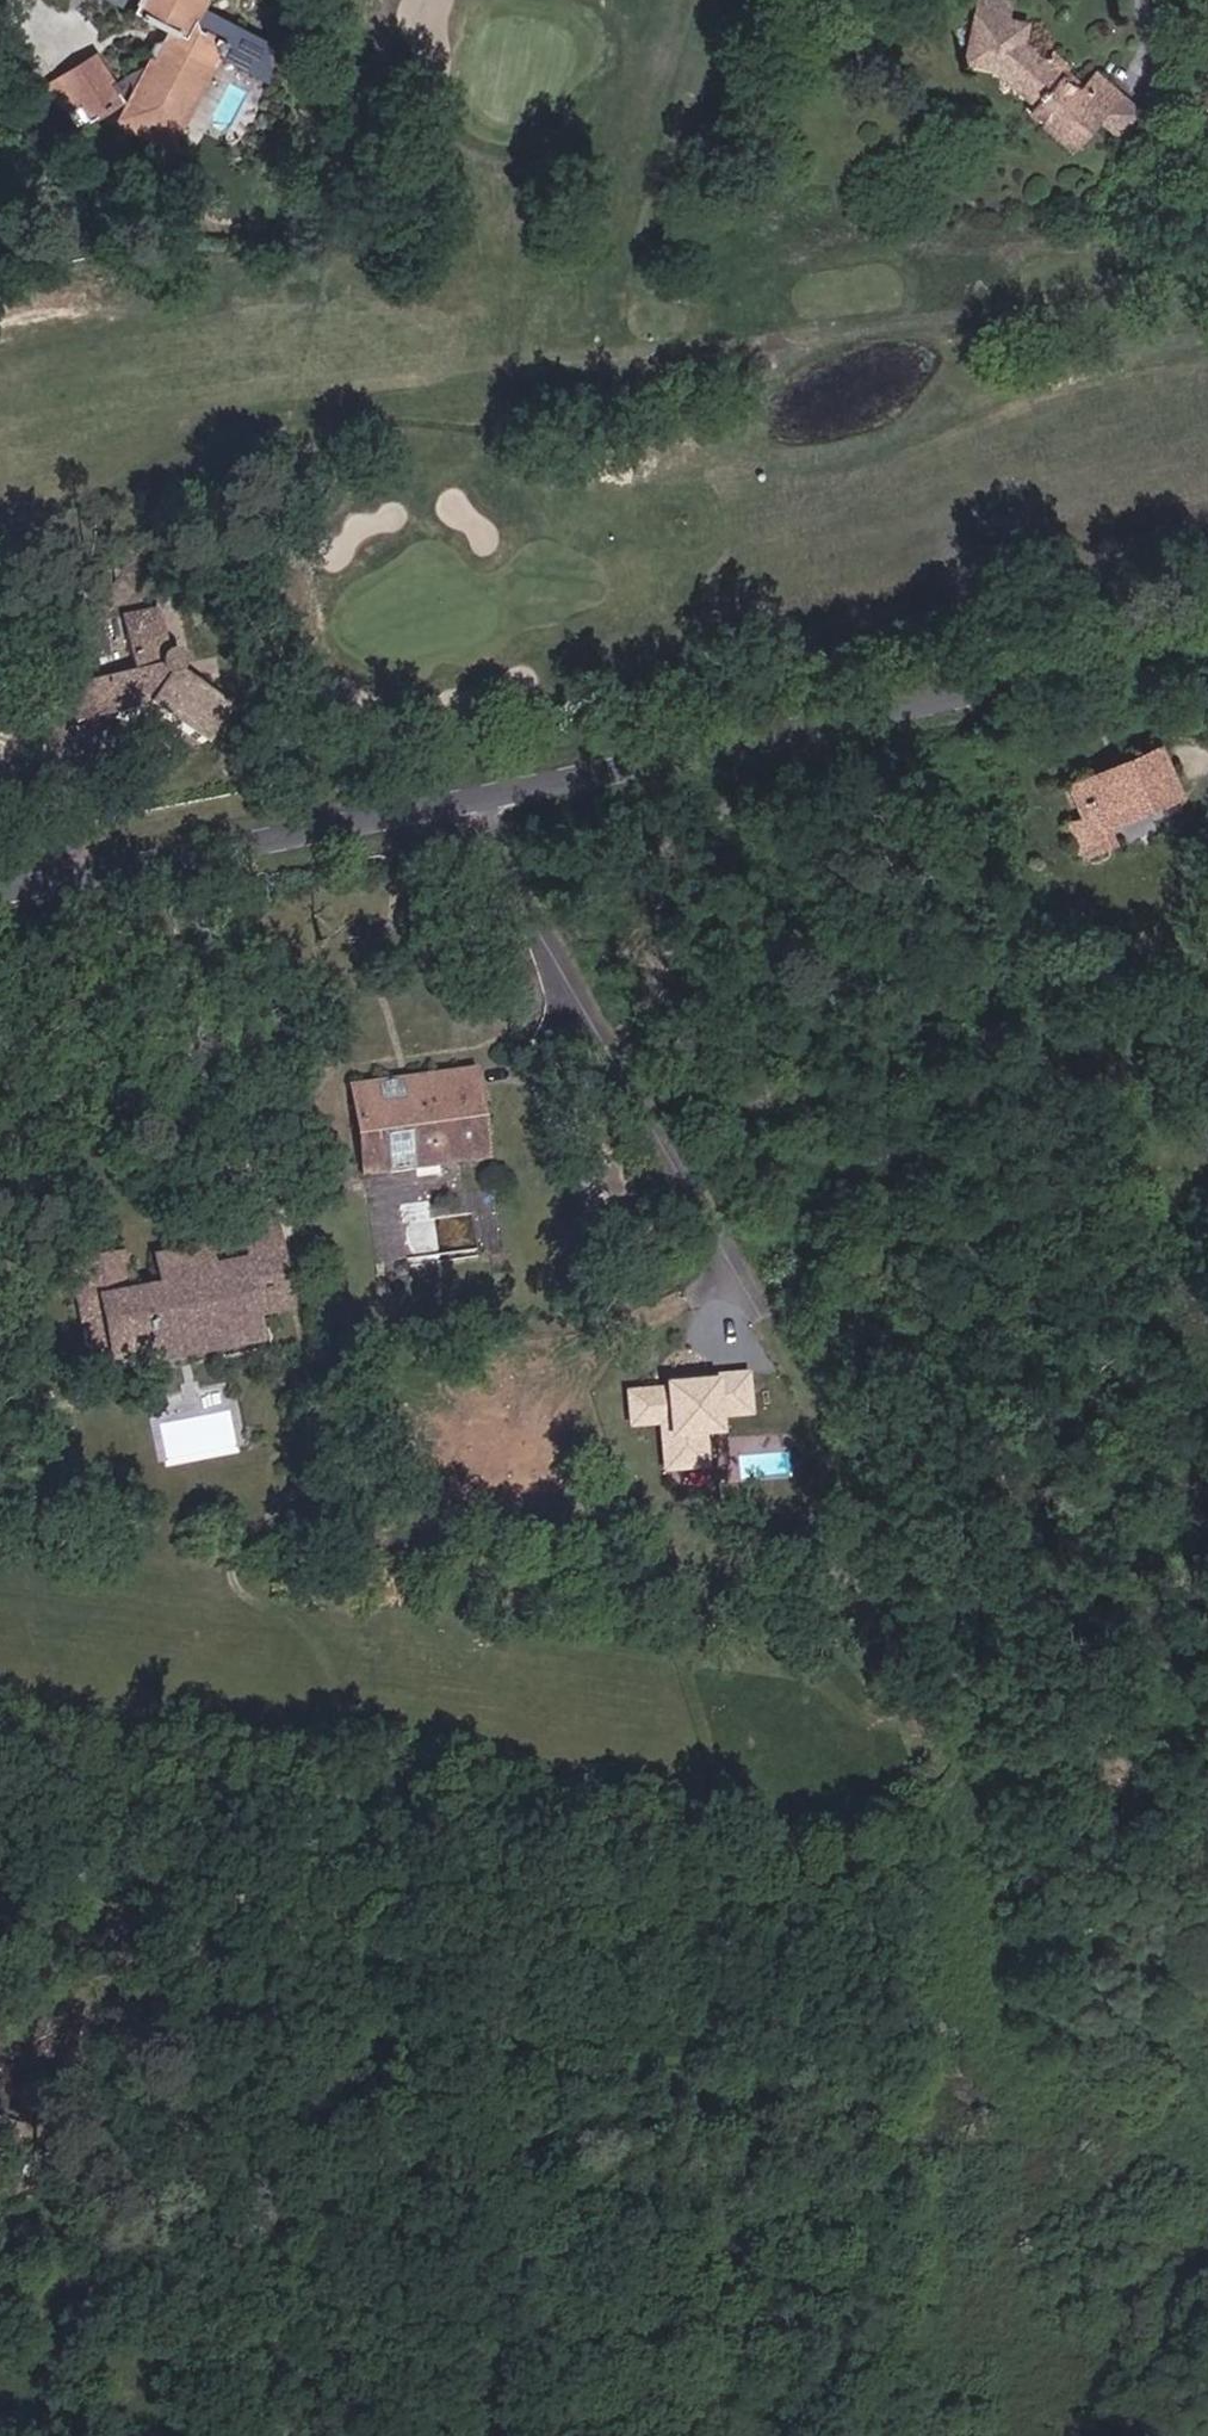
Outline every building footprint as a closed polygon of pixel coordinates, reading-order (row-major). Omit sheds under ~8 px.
[(145,8),(143,20),(115,77),(142,90),(151,66),(168,73),(176,56),(191,62),(207,29),(188,21),(194,9),(194,3),(192,0),(125,0),(145,8)] [(1086,113),(1117,60),(1094,49),(1083,66),(1064,56),(1070,45),(1048,33),(1041,43),(1015,30),(1016,16),(994,14),(995,0),(975,0),(970,52),(1005,57),(1027,67),(1034,85),(1086,113)] [(71,112),(101,84),(65,45),(34,75),(71,112)] [(142,90),(173,103),(191,62),(176,56),(168,73),(151,66),(142,90)] [(255,707),(214,680),(210,658),(204,653),(193,653),(184,607),(146,616),(155,670),(97,681),(103,716),(176,703),(228,740),(255,707)] [(1198,706),(1207,731),(1207,703),(1198,706)] [(1119,827),(1190,796),(1166,741),(1067,783),(1080,815),(1067,821),(1083,858),(1125,841),(1119,827)] [(379,1079),(381,1091),(496,1074),(495,1061),(379,1079)] [(390,1148),(506,1131),(496,1074),(381,1091),(390,1148)] [(390,1148),(392,1162),(509,1145),(506,1131),(390,1148)] [(241,1329),(239,1314),(236,1298),(275,1294),(262,1217),(189,1229),(191,1246),(149,1251),(152,1276),(114,1279),(111,1254),(80,1258),(86,1299),(96,1299),(102,1338),(104,1350),(241,1329)] [(63,1302),(86,1299),(80,1258),(58,1261),(63,1302)] [(239,1314),(277,1308),(275,1294),(236,1298),(239,1314)] [(68,1342),(93,1339),(86,1299),(63,1302),(68,1342)] [(93,1339),(102,1338),(96,1299),(86,1299),(93,1339)] [(104,1350),(105,1362),(242,1342),(241,1329),(104,1350)] [(624,1386),(629,1429),(659,1426),(665,1479),(710,1474),(706,1437),(735,1433),(733,1417),(754,1415),(749,1372),(624,1386)]
